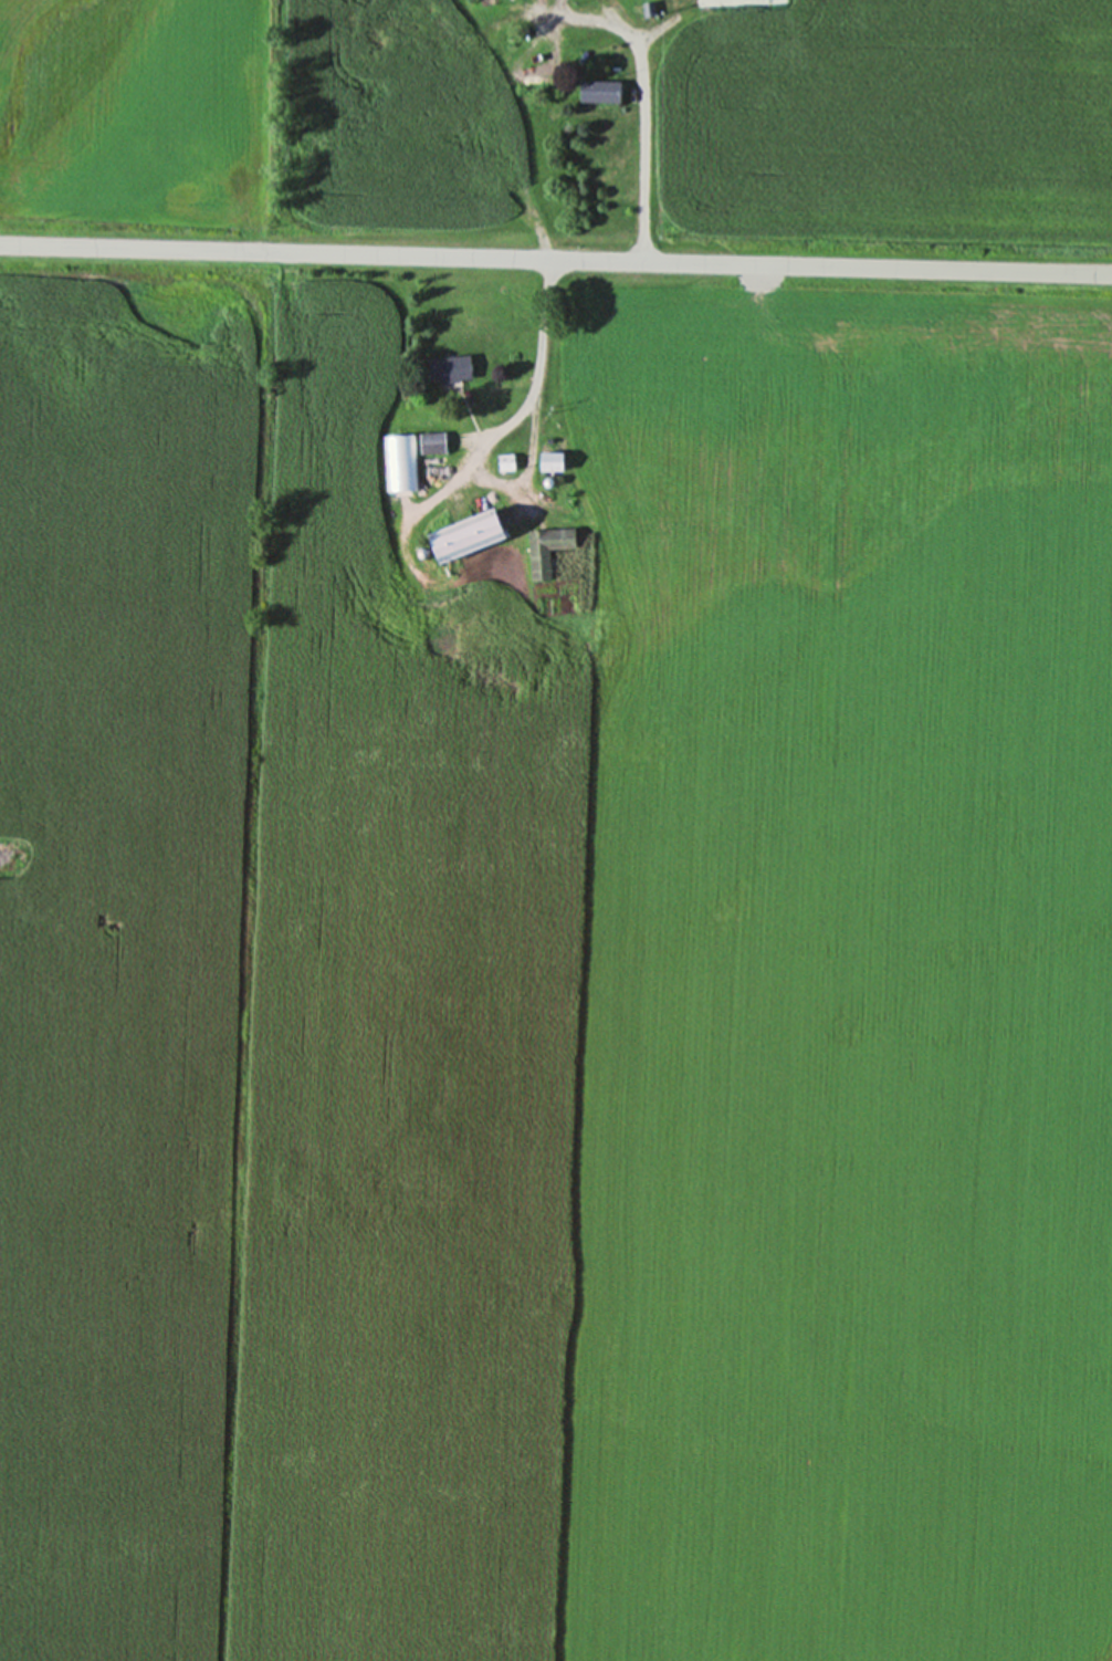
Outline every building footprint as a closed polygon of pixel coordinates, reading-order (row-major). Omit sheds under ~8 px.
[(618,102),(618,81),(577,81),(577,102),(618,102)] [(469,380),(468,356),(425,357),(426,381),(469,380)] [(419,432),(419,453),(443,453),(443,432),(419,432)] [(415,491),(414,434),(383,435),(385,492),(415,491)] [(560,470),(560,444),(537,444),(537,470),(560,470)] [(512,469),(512,454),(497,454),(497,469),(512,469)] [(420,533),(430,563),(500,539),(490,509),(420,533)] [(527,529),(529,580),(549,579),(548,548),(574,547),(573,527),(527,529)]
